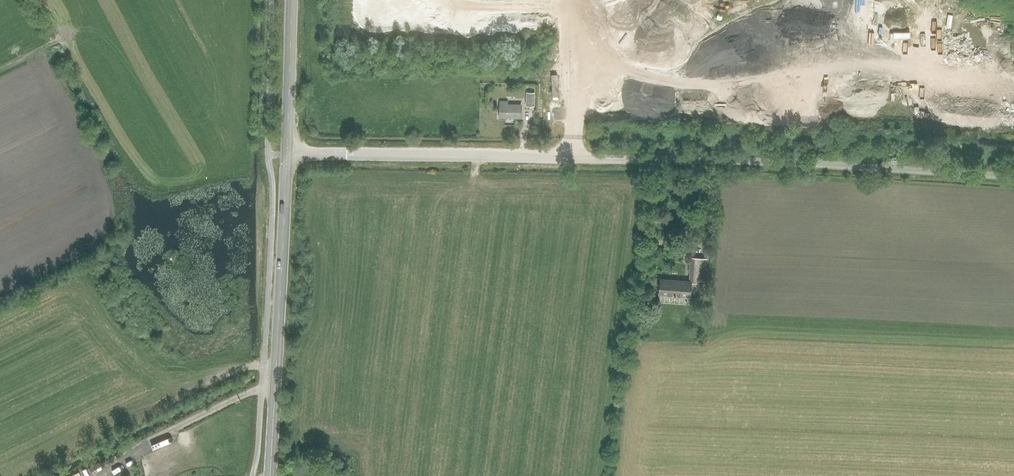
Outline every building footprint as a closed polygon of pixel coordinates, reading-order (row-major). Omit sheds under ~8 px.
[(526,92),(526,106),(535,106),(535,92),(526,92)] [(500,102),(500,116),(520,116),(520,105),(506,105),(506,102),(500,102)] [(704,283),(707,258),(690,257),(689,272),(689,281),(661,279),(659,294),(690,296),(692,282),(704,283)]
